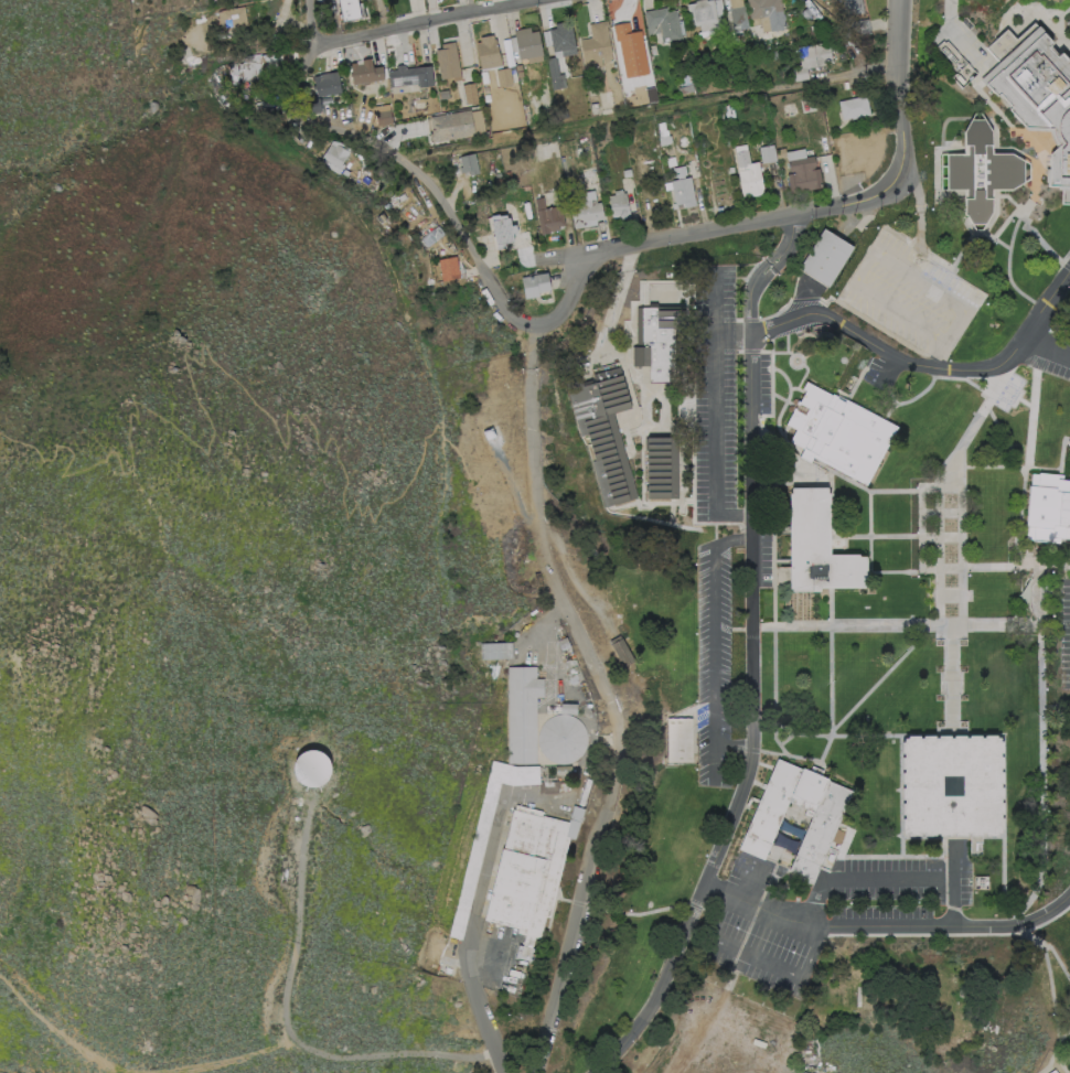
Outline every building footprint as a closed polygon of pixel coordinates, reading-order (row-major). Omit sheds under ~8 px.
[(341,14),(338,0),(358,0),(359,3),(363,2),(365,19),(343,22),(343,21),(339,21),(338,15),(341,14)] [(707,1),(714,0),(719,29),(702,33),(699,25),(692,28),(687,6),(696,3),(695,1),(701,0),(707,0),(707,1)] [(750,20),(747,0),(781,0),(783,15),(784,14),(785,20),(784,21),(785,29),(770,32),(768,17),(750,20)] [(845,17),(842,0),(862,0),(864,13),(845,17)] [(746,6),(749,29),(741,30),(740,26),(732,28),(730,9),(746,6)] [(248,25),(225,30),(224,26),(221,28),(217,11),(245,7),(248,25)] [(666,8),(667,12),(677,11),(682,39),(662,42),(661,33),(649,35),(644,11),(666,8)] [(871,34),(859,36),(857,21),(868,19),(871,34)] [(611,55),(612,61),(603,63),(602,56),(601,57),(603,67),(601,67),(602,74),(589,76),(588,69),(586,71),(580,40),(591,37),(589,24),(607,21),(612,55),(611,55)] [(1062,54),(1069,62),(1069,204),(1062,204),(1063,191),(1059,191),(1059,189),(1050,187),(1050,184),(1046,183),(1047,170),(1050,170),(1051,155),(1059,149),(1056,146),(1053,141),(1051,137),(1050,133),(1050,130),(1027,129),(1009,110),(1013,107),(1001,94),(998,97),(981,78),(993,68),(1001,61),(986,46),(1007,28),(1016,39),(1034,22),(1053,44),(1049,49),(1058,58),(1062,54)] [(557,57),(559,75),(565,74),(565,79),(563,79),(564,88),(553,90),(547,58),(554,57),(549,30),(573,26),(577,54),(557,57)] [(288,29),(288,41),(281,41),(279,30),(288,29)] [(543,55),(521,60),(516,35),(538,31),(543,55)] [(494,35),(494,40),(496,40),(500,54),(501,54),(503,66),(482,71),(477,43),(481,43),(480,37),(494,35)] [(456,42),(461,81),(453,82),(453,78),(441,81),(437,51),(443,50),(442,44),(456,42)] [(823,43),(824,45),(830,44),(833,63),(827,64),(827,65),(806,68),(809,79),(790,83),(788,76),(794,75),(793,68),(802,67),(798,47),(823,43)] [(742,54),(735,56),(732,49),(740,46),(742,54)] [(281,53),(285,68),(261,73),(263,77),(257,78),(257,79),(243,82),(239,63),(245,63),(244,60),(246,57),(249,57),(249,55),(260,54),(260,56),(281,53)] [(372,58),(373,68),(383,67),(384,79),(353,85),(350,64),(357,63),(357,65),(363,64),(363,61),(372,58)] [(239,74),(231,76),(229,64),(237,63),(239,74)] [(405,65),(406,68),(431,66),(434,86),(419,89),(418,83),(390,87),(389,71),(397,69),(397,66),(405,65)] [(513,85),(500,87),(496,71),(510,68),(513,85)] [(342,94),(318,97),(314,77),(321,76),(321,74),(339,72),(342,94)] [(479,104),(471,106),(471,104),(467,105),(462,86),(475,83),(479,104)] [(695,90),(680,95),(678,88),(693,85),(695,90)] [(450,98),(441,99),(439,92),(449,90),(450,98)] [(870,115),(843,120),(838,101),(867,96),(870,115)] [(322,111),(308,114),(307,101),(320,99),(322,111)] [(231,100),(236,106),(231,111),(225,104),(226,103),(227,104),(231,100)] [(272,110),(254,114),(252,105),(257,105),(256,103),(271,100),(272,110)] [(600,114),(592,115),(590,105),(598,104),(600,114)] [(393,124),(377,126),(375,112),(390,110),(393,124)] [(475,136),(432,143),(432,140),(430,140),(429,135),(432,133),(430,118),(471,110),(475,136)] [(964,131),(964,154),(941,154),(941,190),(964,190),(964,194),(964,212),(974,229),(982,229),(992,212),(992,195),(992,190),(1010,190),(1029,179),(1029,164),(1010,155),(991,155),(991,131),(981,112),(974,112),(964,131)] [(665,122),(666,130),(667,130),(671,144),(661,147),(659,137),(660,137),(659,132),(660,131),(659,124),(665,122)] [(874,141),(875,147),(884,146),(888,168),(867,171),(866,167),(850,169),(846,144),(859,142),(859,143),(874,141)] [(330,144),(335,148),(338,144),(349,151),(339,169),(322,159),(330,144)] [(777,161),(762,164),(759,148),(774,146),(777,161)] [(787,158),(778,160),(775,150),(785,148),(787,158)] [(748,150),(751,164),(759,163),(763,190),(762,190),(763,194),(751,197),(751,196),(743,197),(738,172),(739,172),(736,153),(748,150)] [(813,150),(815,169),(820,168),(823,189),(791,194),(788,175),(790,175),(788,161),(806,158),(805,151),(813,150)] [(475,153),(480,173),(470,175),(469,172),(461,173),(460,168),(462,168),(462,163),(460,163),(459,159),(460,159),(460,157),(475,153)] [(685,165),(688,178),(691,178),(696,206),(684,208),(684,204),(676,205),(671,181),(676,180),(673,169),(685,165)] [(501,173),(502,178),(504,178),(505,186),(497,187),(495,174),(501,173)] [(621,190),(621,191),(623,191),(623,194),(627,193),(630,215),(629,215),(630,219),(621,221),(620,217),(612,218),(609,196),(616,195),(614,191),(621,190)] [(595,191),(597,203),(601,202),(604,219),(584,224),(584,227),(575,229),(570,207),(581,206),(579,194),(595,191)] [(399,204),(394,207),(390,203),(396,198),(399,204)] [(556,207),(557,210),(563,208),(565,225),(549,227),(550,234),(541,235),(537,211),(556,207)] [(499,215),(500,216),(507,215),(507,218),(510,218),(511,225),(516,225),(517,234),(513,234),(514,242),(496,245),(492,216),(499,215)] [(446,234),(428,247),(421,239),(439,225),(446,234)] [(824,227),(853,246),(828,285),(800,267),(824,227)] [(460,278),(442,281),(438,260),(457,257),(460,278)] [(539,297),(526,299),(522,278),(547,273),(550,291),(538,293),(539,297)] [(634,345),(638,345),(638,304),(653,304),(685,304),(685,333),(680,333),(680,336),(678,382),(650,382),(650,365),(633,365),(634,345)] [(631,407),(610,414),(622,454),(634,498),(613,505),(609,506),(604,507),(591,462),(595,461),(588,434),(580,437),(570,404),(573,403),(566,380),(574,378),(581,376),(582,379),(592,377),(591,374),(595,373),(593,372),(619,365),(631,407)] [(804,382),(830,395),(831,394),(833,395),(836,396),(837,393),(847,399),(848,399),(884,418),(896,426),(865,485),(854,480),(854,481),(849,479),(850,478),(812,457),(811,459),(809,462),(796,455),(801,448),(788,440),(794,428),(788,425),(785,422),(792,409),(803,415),(805,410),(807,407),(796,400),(799,401),(805,389),(801,387),(804,382)] [(492,426),(482,430),(486,439),(496,434),(492,427),(492,426)] [(648,498),(678,498),(677,436),(646,437),(648,498)] [(1069,480),(1069,479),(1062,478),(1063,474),(1060,473),(1038,472),(1038,473),(1031,473),(1031,484),(1029,484),(1026,526),(1027,526),(1026,540),(1056,543),(1060,543),(1060,537),(1069,538),(1069,480)] [(789,493),(792,493),(792,487),(827,487),(827,492),(830,492),(830,536),(830,554),(859,554),(859,556),(866,556),(866,572),(866,588),(831,588),(820,588),(820,591),(792,591),(792,588),(790,588),(790,561),(789,533),(789,493)] [(1029,573),(1025,587),(1017,594),(1024,601),(1029,612),(1028,594),(1029,573)] [(620,633),(608,640),(623,666),(634,659),(620,633)] [(570,646),(563,651),(558,641),(566,636),(570,646)] [(480,642),(511,642),(511,657),(480,657),(480,642)] [(505,668),(510,762),(536,764),(534,666),(505,668)] [(578,705),(577,715),(560,713),(561,704),(578,705)] [(539,749),(543,755),(549,761),(556,764),(564,765),(571,763),(578,759),(582,752),(586,744),(585,737),(582,729),(578,723),(571,719),(564,717),(556,718),(548,721),(543,727),(539,733),(538,741),(539,749)] [(666,718),(692,717),(692,761),(667,761),(666,718)] [(908,733),(908,736),(903,736),(905,740),(901,740),(902,752),(905,752),(905,755),(902,755),(902,766),(905,766),(905,771),(902,771),(902,783),(905,783),(905,786),(902,786),(902,798),(905,798),(905,802),(902,802),(902,814),(905,814),(905,817),(902,817),(902,828),(905,828),(905,833),(909,833),(909,835),(920,835),(920,833),(923,833),(923,835),(935,835),(935,833),(939,833),(939,835),(951,835),(951,833),(954,833),(954,835),(966,835),(966,833),(970,833),(970,835),(981,835),(981,833),(985,833),(985,834),(996,834),(996,831),(1001,831),(1001,827),(1003,827),(1003,815),(1001,815),(1001,812),(1003,812),(1003,800),(1001,800),(1001,796),(1003,796),(1003,784),(1001,784),(999,781),(1003,781),(1003,769),(1001,769),(1001,765),(1003,765),(1003,753),(1001,753),(1001,750),(1003,750),(1003,738),(1001,738),(1001,734),(996,734),(996,731),(984,732),(984,734),(981,734),(981,732),(969,732),(969,736),(965,736),(965,732),(954,732),(954,736),(950,736),(950,733),(938,733),(938,736),(934,736),(934,733),(923,733),(923,736),(919,736),(919,733),(908,733)] [(313,749),(320,750),(325,754),(329,759),(331,765),(331,770),(329,775),(324,781),(319,784),(312,785),(306,784),(300,781),(297,776),(295,771),(295,764),(296,759),(300,753),(306,750),(313,749)] [(789,868),(798,871),(796,876),(801,878),(803,875),(814,879),(852,790),(827,780),(828,777),(821,774),(823,770),(818,768),(812,764),(810,770),(802,766),(801,768),(777,758),(763,790),(759,801),(737,854),(761,863),(764,858),(791,793),(816,804),(789,868)] [(449,938),(462,941),(499,785),(513,787),(538,786),(538,768),(518,769),(493,762),(449,938)] [(568,774),(557,775),(556,766),(568,766),(568,774)] [(592,780),(584,806),(579,804),(587,779),(592,780)] [(514,806),(482,922),(516,930),(515,934),(538,940),(544,919),(547,920),(555,897),(571,825),(541,817),(542,813),(514,806)] [(777,831),(774,839),(771,845),(783,848),(794,855),(795,847),(800,841),(788,839),(777,831)]
